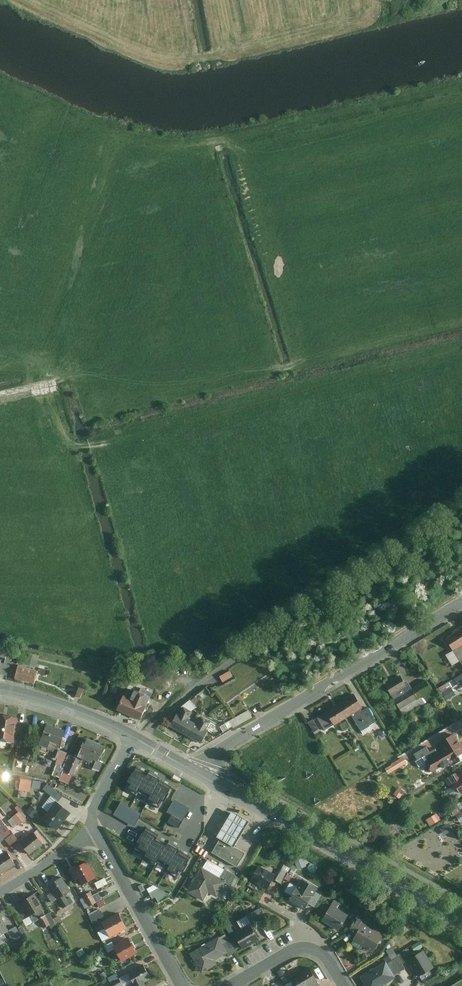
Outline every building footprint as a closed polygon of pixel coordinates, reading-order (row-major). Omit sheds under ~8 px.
[(452,631),(453,632),(446,637),(454,650),(461,645),(461,646),(461,624),(452,631)] [(2,643),(0,650),(0,655),(10,657),(13,646),(2,643)] [(37,669),(17,664),(14,676),(34,682),(37,669)] [(230,671),(220,676),(223,680),(232,675),(230,671)] [(418,697),(413,688),(408,681),(406,683),(401,675),(386,684),(400,708),(418,697)] [(427,680),(413,688),(418,697),(432,689),(427,680)] [(448,681),(440,687),(443,691),(451,686),(448,681)] [(451,686),(443,691),(447,698),(455,693),(451,686)] [(151,695),(133,688),(129,696),(124,694),(117,709),(141,719),(151,695)] [(354,693),(337,703),(345,718),(351,714),(361,730),(377,721),(368,707),(362,710),(361,708),(362,707),(354,693)] [(345,718),(337,703),(317,715),(326,730),(345,718)] [(186,734),(193,721),(188,718),(192,711),(183,706),(179,713),(177,712),(170,725),(186,734)] [(248,710),(229,721),(233,728),(252,717),(248,710)] [(0,714),(0,739),(13,741),(14,739),(16,725),(17,716),(0,714)] [(193,721),(186,734),(201,742),(208,729),(207,728),(211,721),(202,716),(198,723),(193,721)] [(319,729),(312,719),(309,721),(315,731),(319,729)] [(347,720),(341,724),(345,730),(351,726),(347,720)] [(65,729),(46,722),(38,744),(47,746),(49,740),(59,744),(65,729)] [(22,726),(16,725),(14,739),(20,740),(22,726)] [(455,732),(438,742),(443,750),(438,753),(426,760),(427,762),(432,771),(461,753),(461,745),(455,732)] [(106,747),(84,737),(78,752),(82,754),(81,756),(91,761),(89,765),(99,769),(102,761),(100,760),(106,747)] [(426,760),(438,753),(435,748),(431,751),(427,746),(415,753),(421,765),(427,762),(426,760)] [(66,753),(67,752),(60,750),(58,757),(56,763),(62,765),(63,764),(66,753)] [(73,756),(66,753),(63,764),(68,766),(73,756)] [(73,774),(80,759),(73,756),(68,766),(66,771),(73,774)] [(404,757),(386,768),(388,772),(407,761),(404,757)] [(139,789),(146,778),(140,774),(134,771),(132,775),(131,775),(127,783),(130,784),(128,789),(137,794),(139,789)] [(461,778),(459,774),(457,771),(445,778),(451,787),(456,784),(454,782),(461,778)] [(139,789),(150,796),(157,784),(158,781),(153,778),(147,775),(146,778),(139,789)] [(31,780),(20,778),(18,789),(30,790),(31,780)] [(62,795),(47,783),(43,788),(57,800),(62,795)] [(163,787),(157,784),(150,796),(148,800),(157,805),(159,801),(163,803),(168,795),(166,794),(168,790),(163,787)] [(399,787),(395,794),(401,797),(405,790),(399,787)] [(173,801),(167,813),(181,821),(188,808),(173,801)] [(56,802),(43,818),(56,828),(69,813),(56,802)] [(216,835),(221,838),(234,846),(249,820),(230,810),(216,835)] [(25,819),(19,811),(12,816),(19,824),(25,819)] [(450,822),(441,828),(445,834),(454,829),(450,822)] [(0,828),(0,829),(6,837),(11,834),(5,825),(0,828)] [(153,838),(155,835),(150,831),(144,828),(142,832),(141,832),(136,840),(140,842),(138,846),(146,851),(153,838)] [(32,831),(19,842),(31,854),(43,843),(32,831)] [(158,857),(165,845),(159,842),(153,838),(146,851),(145,854),(156,860),(158,857)] [(244,851),(234,846),(221,838),(213,853),(236,866),(244,851)] [(158,857),(169,863),(176,851),(178,849),(172,845),(166,842),(165,845),(158,857)] [(0,854),(0,875),(15,866),(6,850),(0,854)] [(182,854),(176,851),(169,863),(167,867),(176,872),(179,868),(182,870),(187,862),(186,861),(188,858),(182,854)] [(293,851),(288,860),(293,862),(298,854),(293,851)] [(306,865),(303,858),(295,861),(298,869),(306,865)] [(95,877),(87,862),(71,870),(75,878),(77,877),(81,884),(95,877)] [(275,874),(259,865),(251,881),(266,889),(275,874)] [(226,881),(201,867),(187,891),(203,900),(208,892),(217,897),(226,881)] [(286,872),(281,869),(275,879),(280,882),(286,872)] [(61,876),(47,885),(63,908),(70,904),(64,894),(70,889),(61,876)] [(104,877),(94,882),(97,888),(107,883),(104,877)] [(291,895),(288,900),(304,909),(308,902),(315,906),(321,895),(314,891),(317,887),(301,878),(297,886),(291,882),(285,892),(291,895)] [(159,888),(150,893),(153,898),(156,897),(159,902),(171,895),(159,888)] [(96,902),(92,894),(91,891),(83,895),(89,905),(96,902)] [(101,899),(97,892),(92,894),(96,902),(101,899)] [(33,894),(20,902),(32,922),(39,918),(45,913),(33,894)] [(334,899),(322,920),(339,930),(348,915),(336,908),(339,902),(334,899)] [(67,909),(53,918),(56,923),(71,914),(67,909)] [(101,910),(89,916),(93,923),(105,917),(101,910)] [(265,923),(258,910),(252,913),(259,926),(265,923)] [(49,911),(45,913),(51,923),(52,925),(56,923),(53,918),(49,911)] [(374,952),(384,934),(363,922),(367,916),(360,912),(348,931),(356,935),(353,940),(374,952)] [(45,913),(39,918),(44,927),(51,923),(45,913)] [(118,913),(96,925),(99,930),(97,931),(102,940),(126,928),(118,913)] [(1,914),(0,914),(0,935),(9,930),(1,914)] [(393,920),(382,920),(382,927),(392,928),(393,920)] [(249,924),(233,933),(244,949),(259,940),(249,924)] [(16,926),(9,930),(18,948),(25,944),(16,926)] [(218,936),(189,953),(201,974),(218,964),(215,959),(227,953),(229,957),(236,952),(229,941),(223,944),(218,936)] [(128,938),(113,945),(121,960),(135,953),(128,938)] [(420,942),(412,946),(415,951),(423,947),(420,942)] [(423,950),(409,960),(419,976),(434,967),(423,950)] [(406,968),(398,957),(388,964),(396,975),(406,968)] [(361,976),(367,985),(381,985),(395,978),(386,962),(361,976)] [(144,965),(128,974),(134,985),(143,985),(146,985),(144,982),(151,978),(144,965)] [(290,978),(295,985),(317,985),(319,985),(309,967),(290,978)]
